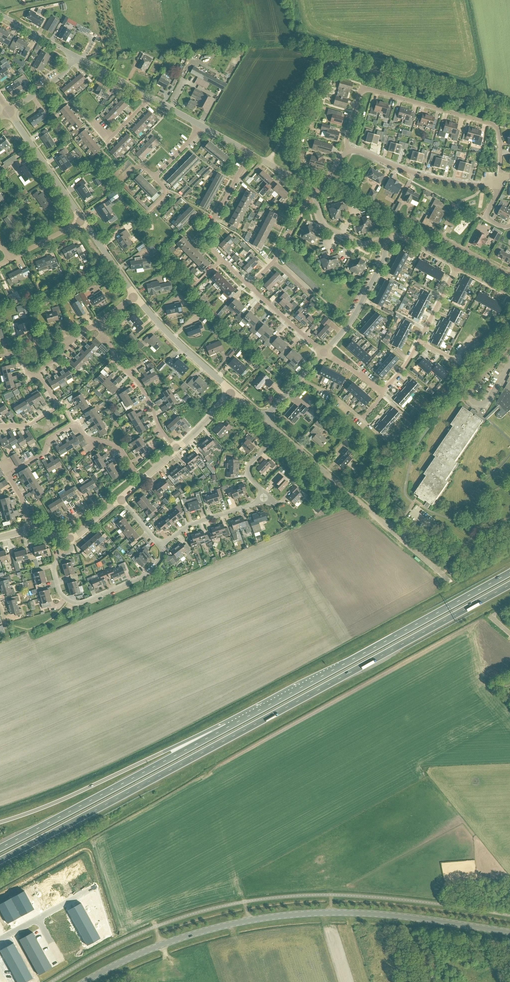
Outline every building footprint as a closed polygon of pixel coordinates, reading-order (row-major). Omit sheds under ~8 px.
[(37,13),(31,10),(27,17),(32,20),(32,21),(35,22),(34,24),(40,28),(45,19),(40,16),(40,15),(37,13)] [(52,34),(59,21),(51,16),(44,29),(52,34)] [(64,16),(60,23),(64,26),(67,21),(69,21),(70,19),(64,16)] [(71,32),(63,27),(62,31),(59,38),(66,42),(71,32)] [(5,31),(0,40),(0,42),(7,46),(11,39),(8,38),(10,34),(5,31)] [(19,49),(24,41),(19,38),(17,42),(14,41),(9,49),(14,52),(16,48),(19,49)] [(24,41),(19,49),(22,51),(20,55),(25,58),(26,56),(30,50),(27,48),(29,44),(24,41)] [(39,57),(48,62),(51,56),(42,51),(39,57)] [(144,55),(141,53),(139,58),(142,60),(138,68),(144,72),(149,62),(150,63),(152,59),(144,55)] [(45,67),(48,62),(39,57),(36,62),(45,67)] [(7,62),(0,67),(3,70),(0,72),(0,80),(7,76),(7,77),(11,75),(8,70),(11,68),(7,62)] [(45,67),(36,62),(33,67),(42,72),(45,67)] [(223,91),(227,84),(214,77),(199,69),(194,67),(190,73),(198,77),(202,79),(223,91)] [(86,80),(81,74),(76,78),(84,87),(84,86),(82,84),(85,81),(89,85),(90,84),(87,79),(86,80)] [(29,83),(24,76),(21,79),(20,78),(13,82),(15,85),(8,90),(12,96),(19,91),(20,93),(24,90),(20,85),(23,83),(25,85),(29,83)] [(76,78),(71,82),(79,91),(80,90),(78,88),(81,85),(83,88),(84,87),(76,78)] [(165,81),(161,78),(157,84),(166,89),(169,84),(173,86),(176,80),(173,78),(172,81),(167,78),(165,81)] [(339,89),(338,92),(348,95),(350,89),(351,89),(353,83),(340,80),(338,88),(339,89)] [(78,92),(79,91),(71,82),(66,86),(74,95),(75,94),(73,92),(76,89),(78,92)] [(74,95),(66,86),(61,90),(67,97),(68,96),(71,93),(73,96),(74,95)] [(106,90),(99,86),(96,91),(97,91),(95,94),(102,97),(107,100),(109,96),(104,93),(106,90)] [(190,100),(186,107),(192,110),(195,106),(208,112),(215,99),(195,89),(191,97),(198,101),(197,103),(190,100)] [(348,95),(338,92),(337,96),(336,96),(333,105),(346,109),(348,102),(346,102),(348,95)] [(116,101),(115,102),(124,110),(128,105),(122,99),(118,103),(116,101)] [(377,112),(380,113),(383,103),(377,101),(375,108),(372,107),(370,114),(376,115),(377,112)] [(112,105),(111,106),(119,114),(124,110),(115,102),(114,103),(117,105),(114,107),(112,105)] [(383,103),(380,113),(386,114),(385,118),(388,119),(391,109),(387,109),(388,105),(383,103)] [(63,115),(61,117),(62,118),(71,110),(66,105),(60,111),(63,115)] [(107,110),(106,111),(115,119),(119,114),(111,106),(110,107),(112,109),(110,112),(107,110)] [(398,118),(403,119),(406,110),(400,108),(399,114),(395,113),(393,121),(396,122),(398,118)] [(46,114),(42,109),(39,112),(40,113),(29,120),(33,127),(45,119),(43,116),(46,114)] [(337,111),(328,109),(327,115),(332,117),(330,122),(341,125),(343,117),(336,115),(337,111)] [(65,122),(66,123),(75,115),(71,110),(62,118),(62,119),(65,117),(67,120),(65,122)] [(406,110),(403,119),(408,121),(407,125),(410,126),(413,118),(409,117),(411,111),(406,110)] [(115,119),(106,111),(108,114),(105,116),(102,113),(100,115),(104,119),(104,118),(110,123),(115,119)] [(145,116),(153,124),(154,123),(152,121),(154,119),(158,122),(160,120),(156,116),(155,117),(149,112),(145,116)] [(423,124),(426,125),(429,116),(423,114),(421,121),(418,120),(416,126),(422,127),(423,124)] [(79,120),(75,115),(66,123),(67,124),(69,121),(71,124),(69,126),(70,128),(79,120)] [(145,116),(140,121),(149,129),(149,128),(147,126),(150,123),(152,125),(153,124),(145,116)] [(429,116),(426,125),(425,128),(434,131),(436,125),(433,124),(434,118),(429,116)] [(73,134),(75,133),(77,136),(80,132),(78,129),(83,125),(79,120),(70,128),(71,128),(73,126),(75,129),(72,132),(73,134)] [(140,121),(136,125),(144,133),(145,132),(143,130),(146,128),(148,130),(149,129),(140,121)] [(446,133),(449,133),(452,123),(449,123),(449,122),(446,121),(444,127),(441,126),(438,136),(442,137),(442,136),(445,137),(446,133)] [(452,123),(449,133),(452,134),(450,138),(453,139),(453,140),(456,141),(459,131),(456,130),(458,124),(454,123),(454,124),(452,123)] [(330,126),(322,124),(321,130),(327,132),(325,137),(337,141),(339,132),(329,129),(330,126)] [(144,133),(136,125),(131,130),(138,136),(141,132),(143,134),(144,133)] [(469,139),(472,140),(475,130),(472,129),(472,128),(469,127),(467,133),(464,132),(462,140),(468,141),(469,139)] [(365,142),(371,143),(374,135),(371,134),(372,131),(366,129),(364,135),(367,136),(366,142),(365,141),(365,142)] [(48,133),(46,130),(41,133),(43,136),(41,138),(49,149),(55,145),(47,134),(48,133)] [(79,141),(80,142),(89,135),(85,130),(78,136),(81,139),(79,141)] [(475,130),(472,140),(475,141),(474,144),(481,146),(483,138),(479,137),(481,131),(478,130),(477,131),(475,130)] [(374,135),(371,143),(377,145),(378,139),(381,140),(382,139),(383,133),(378,131),(376,136),(374,135)] [(123,139),(131,147),(132,146),(130,144),(132,141),(136,145),(138,143),(134,139),(133,140),(127,134),(123,139)] [(83,146),(84,147),(93,140),(89,135),(80,142),(81,143),(83,141),(86,144),(83,146)] [(4,136),(0,139),(0,152),(10,145),(4,136)] [(146,139),(155,147),(159,142),(153,136),(149,140),(147,138),(146,139)] [(388,151),(393,153),(396,144),(393,144),(395,139),(389,137),(389,138),(387,145),(390,145),(388,151)] [(130,148),(131,147),(123,139),(118,143),(127,151),(128,151),(125,148),(128,146),(130,148)] [(143,142),(142,143),(150,151),(155,147),(146,139),(148,142),(145,144),(143,142)] [(97,145),(93,140),(84,147),(85,148),(87,146),(90,149),(87,151),(88,152),(97,145)] [(328,144),(314,140),(313,145),(315,145),(314,150),(330,154),(332,149),(328,148),(327,146),(328,144)] [(209,142),(207,145),(204,143),(200,148),(203,150),(204,148),(209,152),(214,146),(211,143),(211,144),(209,142)] [(396,144),(393,153),(399,155),(399,154),(400,149),(403,149),(405,143),(400,142),(399,145),(396,144)] [(118,143),(114,148),(122,156),(123,155),(121,153),(124,150),(126,152),(127,151),(118,143)] [(138,147),(138,148),(146,156),(150,151),(142,143),(141,144),(143,146),(141,149),(138,147)] [(97,145),(88,152),(89,153),(91,151),(94,154),(90,157),(91,159),(96,155),(95,155),(101,150),(97,145)] [(209,152),(214,156),(219,150),(216,147),(216,148),(214,146),(209,152)] [(410,160),(416,162),(418,153),(416,153),(417,149),(411,147),(409,154),(412,154),(411,160),(410,160)] [(122,156),(114,148),(110,152),(116,158),(119,155),(121,157),(122,156)] [(146,156),(138,148),(137,149),(139,151),(136,153),(134,151),(132,153),(135,156),(136,155),(141,160),(146,156)] [(56,160),(59,165),(64,171),(71,166),(64,156),(67,153),(65,149),(60,153),(62,156),(56,160)] [(297,149),(295,158),(303,160),(305,151),(297,149)] [(418,153),(416,162),(422,163),(421,163),(423,157),(426,158),(428,151),(422,149),(421,154),(418,153)] [(214,156),(218,160),(224,154),(221,151),(221,152),(219,150),(214,156)] [(199,160),(193,154),(190,157),(191,158),(189,159),(195,165),(199,160)] [(223,164),(229,157),(226,155),(225,155),(224,154),(218,160),(223,164)] [(433,167),(439,168),(441,160),(436,158),(437,155),(434,154),(432,160),(435,161),(434,166),(433,166),(433,167)] [(325,159),(314,157),(311,156),(309,165),(322,169),(325,159)] [(441,160),(439,168),(445,170),(444,169),(446,164),(449,165),(450,160),(451,157),(445,156),(444,160),(441,160)] [(457,171),(463,172),(465,164),(463,163),(464,159),(458,158),(456,164),(459,165),(458,170),(457,170),(457,171)] [(191,169),(195,165),(189,159),(186,161),(186,162),(185,164),(184,163),(191,169)] [(20,164),(18,161),(12,165),(17,171),(18,171),(25,182),(32,178),(24,166),(22,167),(20,164)] [(465,164),(463,172),(469,174),(469,173),(468,173),(470,168),(473,169),(475,163),(471,162),(470,165),(465,164)] [(180,168),(186,174),(191,169),(184,163),(181,166),(182,166),(180,168)] [(176,172),(175,172),(182,178),(186,174),(180,168),(177,170),(178,171),(176,172)] [(383,176),(371,169),(369,173),(367,176),(368,176),(367,177),(379,183),(383,176)] [(259,178),(263,181),(268,176),(263,171),(258,176),(256,174),(253,178),(254,179),(257,181),(259,178)] [(171,176),(171,177),(177,183),(182,178),(175,172),(173,175),(172,177),(171,176)] [(224,180),(223,179),(225,177),(217,173),(214,179),(222,183),(224,180)] [(142,176),(141,177),(139,175),(134,181),(138,185),(144,179),(145,179),(142,176)] [(249,185),(254,179),(253,178),(250,178),(248,176),(244,180),(249,185)] [(259,193),(263,196),(271,187),(269,185),(273,180),(268,176),(263,181),(267,184),(264,188),(259,193)] [(177,183),(171,177),(168,179),(169,180),(167,182),(173,187),(177,183)] [(146,181),(144,179),(138,185),(143,190),(148,184),(149,183),(146,181)] [(214,179),(211,184),(219,189),(221,185),(220,185),(221,183),(222,183),(214,179)] [(386,189),(394,194),(395,193),(397,194),(402,185),(398,183),(393,180),(393,181),(389,179),(385,187),(387,188),(386,189)] [(86,184),(83,180),(77,184),(80,187),(76,190),(84,201),(91,196),(84,185),(86,184)] [(150,185),(148,184),(143,190),(147,194),(153,188),(150,185)] [(211,184),(208,190),(216,194),(218,191),(217,190),(218,188),(219,189),(211,184)] [(274,191),(278,194),(283,189),(278,184),(273,189),(271,187),(263,196),(263,197),(264,196),(266,198),(268,196),(269,197),(271,194),(274,191)] [(154,190),(153,188),(147,194),(151,198),(158,192),(155,189),(154,190)] [(283,189),(278,194),(282,198),(279,201),(287,208),(290,206),(285,202),(289,198),(286,196),(288,194),(283,189)] [(416,202),(419,195),(408,189),(405,196),(403,200),(410,204),(412,200),(416,202)] [(208,190),(205,195),(213,199),(213,200),(215,196),(214,196),(215,194),(216,194),(208,190)] [(252,200),(254,197),(256,198),(257,196),(247,190),(244,196),(252,200)] [(373,200),(377,193),(372,190),(368,197),(373,200)] [(41,195),(38,191),(33,195),(35,198),(36,198),(44,209),(50,205),(43,193),(41,195)] [(111,195),(108,197),(110,200),(112,203),(114,205),(116,203),(122,199),(116,191),(111,195)] [(205,195),(202,201),(210,205),(212,202),(211,201),(213,199),(205,195)] [(249,206),(252,200),(244,196),(240,201),(249,206)] [(435,209),(432,213),(441,218),(444,212),(441,210),(444,205),(435,200),(431,207),(435,209)] [(210,205),(202,201),(199,206),(207,210),(209,207),(208,207),(209,205),(210,205)] [(246,211),(249,206),(240,201),(237,207),(246,211)] [(500,217),(502,219),(508,208),(503,206),(504,203),(501,201),(498,207),(501,209),(498,215),(500,216),(500,217)] [(344,204),(343,202),(328,206),(333,221),(340,218),(341,222),(344,221),(342,214),(341,214),(340,211),(345,209),(345,211),(348,210),(346,204),(344,204)] [(397,212),(401,204),(397,202),(392,210),(397,212)] [(113,218),(103,204),(96,209),(105,223),(110,220),(112,222),(116,220),(114,217),(113,218)] [(195,214),(196,212),(191,206),(186,211),(192,217),(195,214)] [(237,207),(234,212),(243,217),(246,211),(237,207)] [(12,215),(9,211),(4,215),(6,218),(4,220),(12,231),(19,227),(11,215),(12,215)] [(186,211),(182,215),(188,222),(191,219),(190,218),(192,217),(186,211)] [(267,217),(275,221),(278,216),(270,211),(267,217)] [(240,222),(243,217),(234,212),(231,218),(240,222)] [(441,218),(432,213),(430,218),(426,216),(422,223),(431,228),(435,223),(438,224),(441,218)] [(182,215),(177,220),(184,226),(186,223),(187,221),(188,222),(182,215)] [(362,218),(361,215),(358,216),(360,222),(361,222),(362,226),(357,227),(356,226),(353,227),(355,233),(358,232),(359,235),(373,230),(369,216),(362,218)] [(267,217),(264,223),(272,227),(275,221),(267,217)] [(411,217),(408,222),(414,225),(417,220),(411,217)] [(228,224),(231,225),(229,228),(235,231),(240,222),(231,218),(228,224)] [(173,224),(179,231),(182,228),(182,227),(183,226),(184,226),(177,220),(173,224)] [(316,225),(310,222),(309,225),(306,224),(299,237),(313,244),(316,237),(319,239),(321,236),(315,233),(314,234),(311,232),(313,227),(315,228),(316,225)] [(264,223),(261,228),(269,233),(272,227),(264,223)] [(261,228),(258,234),(267,238),(269,233),(261,228)] [(130,236),(126,230),(119,235),(121,237),(117,240),(124,250),(133,244),(128,238),(130,236)] [(497,241),(500,235),(494,231),(491,238),(497,241)] [(486,236),(478,232),(472,244),(475,246),(476,244),(480,247),(482,243),(484,245),(487,240),(484,238),(486,236)] [(258,234),(255,240),(264,244),(267,238),(258,234)] [(224,241),(229,245),(233,242),(236,245),(239,241),(236,238),(234,240),(229,235),(224,241)] [(176,244),(181,249),(188,242),(183,237),(176,244)] [(264,244),(255,240),(252,245),(261,250),(264,244)] [(227,248),(229,245),(224,241),(219,246),(227,254),(229,255),(232,253),(227,248)] [(181,249),(185,253),(192,247),(188,242),(181,249)] [(63,251),(66,257),(68,261),(74,257),(73,254),(78,252),(82,260),(85,258),(84,256),(87,255),(84,251),(82,252),(81,251),(82,250),(79,245),(75,247),(74,244),(63,251)] [(136,248),(139,252),(146,247),(143,244),(136,248)] [(185,253),(190,258),(197,251),(192,247),(185,253)] [(190,258),(194,262),(201,256),(197,251),(190,258)] [(336,259),(340,258),(339,255),(332,257),(332,258),(329,259),(327,254),(328,254),(327,251),(321,253),(322,256),(320,257),(325,271),(339,266),(336,259)] [(408,255),(400,251),(397,257),(406,261),(406,260),(408,257),(412,259),(413,257),(409,254),(408,255)] [(501,251),(498,257),(505,260),(504,261),(509,264),(509,263),(509,255),(501,251)] [(251,260),(248,264),(253,269),(258,263),(253,259),(255,257),(252,253),(248,257),(251,260)] [(48,258),(36,262),(38,269),(39,272),(48,268),(48,266),(49,265),(51,270),(59,267),(56,258),(53,259),(52,255),(48,257),(48,258)] [(362,256),(359,255),(356,261),(357,261),(355,265),(350,262),(351,261),(348,260),(345,265),(348,267),(347,269),(360,276),(367,263),(360,259),(362,256)] [(194,262),(199,267),(205,260),(201,256),(194,262)] [(397,257),(394,262),(403,267),(403,266),(405,262),(409,264),(410,262),(406,260),(406,261),(397,257)] [(135,261),(130,262),(132,270),(143,268),(143,269),(150,268),(149,264),(148,258),(142,259),(141,258),(135,259),(135,261)] [(205,260),(199,267),(201,269),(200,270),(202,273),(210,265),(205,260)] [(415,268),(421,271),(427,261),(424,260),(423,262),(419,260),(415,268)] [(253,269),(248,264),(245,266),(241,261),(238,264),(243,269),(248,274),(253,269)] [(429,263),(427,261),(421,271),(427,275),(432,266),(428,264),(429,263)] [(394,262),(392,268),(400,272),(400,271),(402,268),(406,270),(407,268),(403,266),(403,267),(394,262)] [(427,275),(433,278),(439,268),(436,266),(435,268),(432,266),(427,275)] [(400,272),(392,268),(389,274),(397,278),(399,273),(403,276),(404,273),(400,271),(400,272)] [(439,268),(433,278),(440,281),(444,273),(440,271),(441,269),(439,268)] [(27,269),(25,270),(22,272),(21,269),(9,275),(12,282),(24,276),(24,277),(30,274),(27,269)] [(215,283),(222,277),(217,272),(215,275),(212,272),(208,276),(215,283)] [(277,272),(268,281),(273,286),(277,282),(280,285),(285,280),(277,272)] [(462,280),(460,279),(459,281),(469,287),(472,280),(464,276),(462,280)] [(220,288),(226,281),(222,277),(215,283),(213,285),(217,290),(220,288)] [(153,284),(147,285),(149,293),(150,293),(150,295),(156,294),(155,291),(160,290),(160,291),(167,290),(167,291),(172,290),(171,283),(165,284),(159,285),(159,282),(159,281),(153,283),(153,284)] [(220,288),(224,292),(231,286),(226,281),(220,288)] [(270,289),(273,286),(268,281),(263,286),(272,294),(273,292),(270,289)] [(385,281),(382,286),(390,291),(391,290),(393,286),(397,288),(398,286),(393,284),(393,285),(388,282),(385,281)] [(459,285),(458,288),(466,293),(469,287),(459,281),(457,284),(459,285)] [(235,295),(233,293),(235,290),(231,286),(224,292),(222,294),(226,299),(225,300),(228,302),(235,295)] [(382,286),(379,292),(387,296),(388,295),(390,292),(394,294),(395,292),(391,290),(390,291),(382,286)] [(454,291),(452,294),(463,299),(466,293),(458,288),(456,292),(454,291)] [(86,305),(90,303),(89,302),(91,301),(90,299),(88,300),(87,298),(86,298),(90,295),(87,290),(83,292),(80,294),(84,300),(86,305)] [(8,296),(12,305),(22,301),(17,291),(8,296)] [(102,294),(101,291),(90,298),(94,306),(106,299),(104,296),(103,294),(102,294)] [(279,303),(283,307),(288,302),(291,299),(284,293),(282,291),(280,294),(276,298),(278,296),(281,299),(282,298),(283,299),(279,303)] [(418,296),(429,302),(432,295),(423,291),(422,295),(420,294),(418,296)] [(379,292),(376,298),(384,302),(385,301),(387,297),(391,300),(392,297),(388,295),(387,296),(379,292)] [(475,300),(481,304),(486,293),(484,292),(483,294),(479,292),(475,300)] [(489,295),(486,293),(481,304),(487,307),(491,299),(488,297),(489,295)] [(460,305),(463,299),(452,294),(451,296),(453,297),(451,301),(460,305)] [(83,301),(79,295),(75,298),(77,301),(72,304),(79,317),(85,313),(82,308),(82,307),(82,306),(81,306),(79,303),(83,301)] [(419,300),(417,303),(425,308),(429,302),(418,296),(417,299),(419,300)] [(384,302),(376,298),(373,303),(382,308),(384,303),(388,305),(389,303),(385,301),(384,302)] [(233,311),(234,311),(240,303),(235,299),(229,307),(228,307),(227,308),(232,312),(233,311)] [(291,299),(288,302),(283,307),(288,311),(292,307),(294,309),(298,305),(294,301),(291,304),(288,302),(291,299)] [(487,307),(493,310),(499,300),(496,299),(495,301),(491,299),(487,307)] [(499,300),(493,310),(499,314),(504,305),(500,303),(501,301),(499,300)] [(177,304),(165,307),(167,315),(178,312),(179,314),(183,313),(182,309),(181,308),(180,302),(176,303),(177,304)] [(29,303),(23,305),(25,311),(26,314),(32,313),(29,303)] [(236,318),(238,320),(243,314),(241,312),(245,308),(240,303),(234,311),(238,315),(236,318)] [(413,306),(412,309),(422,314),(425,308),(417,303),(415,307),(413,306)] [(191,305),(188,308),(190,311),(194,314),(197,311),(193,308),(191,305)] [(226,305),(220,311),(223,314),(227,308),(228,307),(226,305)] [(60,313),(58,306),(52,308),(53,313),(46,315),(49,324),(59,321),(57,314),(60,313)] [(295,318),(299,322),(304,316),(302,314),(304,311),(301,307),(297,312),(299,314),(295,318)] [(463,312),(455,308),(453,312),(451,311),(450,313),(460,319),(463,312)] [(422,314),(412,309),(411,311),(413,312),(411,316),(419,320),(422,314)] [(243,319),(248,323),(254,316),(249,312),(246,316),(243,314),(238,320),(240,322),(243,319)] [(376,312),(372,317),(379,323),(380,323),(382,320),(386,323),(387,321),(384,318),(383,318),(376,312)] [(307,313),(304,316),(299,322),(304,326),(308,322),(310,323),(314,319),(307,313)] [(450,317),(448,321),(452,323),(457,325),(460,319),(450,313),(448,316),(450,317)] [(132,326),(133,324),(137,329),(135,330),(138,333),(143,328),(141,326),(143,324),(135,314),(127,321),(132,326)] [(259,320),(254,316),(248,323),(253,327),(250,331),(252,333),(258,326),(255,324),(259,320)] [(320,323),(322,324),(325,327),(322,330),(327,335),(332,330),(327,325),(329,323),(331,321),(326,317),(320,323)] [(372,317),(368,322),(375,328),(376,327),(378,324),(382,327),(383,326),(380,323),(379,323),(372,317)] [(452,323),(448,321),(444,318),(442,322),(440,321),(439,324),(449,329),(452,323)] [(33,327),(30,319),(25,321),(25,323),(18,325),(19,328),(16,329),(18,336),(24,334),(24,333),(30,331),(29,328),(33,327)] [(401,323),(399,326),(410,331),(413,325),(404,320),(403,324),(401,323)] [(201,323),(201,322),(197,323),(198,325),(186,329),(189,337),(201,332),(200,329),(203,328),(203,327),(204,327),(203,322),(201,323)] [(368,322),(364,327),(371,333),(371,332),(374,329),(377,332),(379,330),(376,327),(375,328),(368,322)] [(257,332),(262,336),(269,329),(264,324),(260,328),(258,326),(252,333),(255,335),(257,332)] [(438,331),(446,335),(449,329),(439,324),(437,326),(439,327),(438,331)] [(400,329),(398,333),(406,337),(410,331),(399,326),(398,328),(400,329)] [(371,333),(364,327),(359,331),(366,338),(370,334),(373,337),(375,335),(371,332),(371,333)] [(264,343),(267,345),(272,339),(270,337),(273,333),(269,329),(262,336),(267,340),(264,343)] [(327,335),(322,330),(319,333),(316,330),(312,334),(316,338),(318,336),(323,340),(327,335)] [(434,333),(432,336),(443,341),(446,335),(438,331),(436,334),(434,333)] [(394,335),(393,338),(403,343),(406,337),(398,333),(396,336),(394,335)] [(163,344),(154,335),(151,338),(148,336),(143,341),(146,344),(148,342),(156,350),(163,344)] [(431,343),(440,347),(443,341),(432,336),(431,339),(433,340),(431,343)] [(272,344),(277,348),(283,341),(278,337),(274,341),(272,339),(267,345),(269,347),(272,344)] [(346,348),(351,352),(357,345),(356,344),(353,342),(356,338),(355,337),(351,340),(352,341),(346,348)] [(83,345),(87,349),(88,349),(93,354),(95,352),(96,353),(100,354),(102,352),(105,355),(109,350),(96,338),(91,342),(93,344),(90,347),(85,342),(83,345)] [(403,343),(393,338),(391,341),(393,342),(392,345),(400,349),(403,343)] [(139,341),(135,345),(141,350),(144,346),(139,341)] [(224,351),(220,341),(206,347),(210,356),(220,351),(220,352),(224,351)] [(288,345),(283,341),(277,348),(281,353),(279,356),(281,358),(286,352),(284,349),(288,345)] [(351,352),(356,356),(362,349),(361,348),(358,346),(361,342),(359,341),(356,344),(357,345),(351,352)] [(356,356),(360,360),(367,353),(366,353),(363,350),(366,347),(364,345),(361,348),(362,349),(356,356)] [(77,350),(80,353),(80,352),(88,360),(93,354),(88,349),(87,349),(85,352),(80,348),(77,350)] [(239,348),(234,354),(238,357),(243,352),(239,348)] [(286,357),(291,361),(297,354),(292,349),(289,354),(286,352),(281,358),(283,360),(286,357)] [(367,353),(360,360),(365,365),(371,358),(368,354),(371,351),(369,349),(366,353),(367,353)] [(80,352),(80,353),(77,356),(75,353),(72,356),(77,360),(83,365),(88,360),(80,352)] [(385,354),(384,355),(384,356),(387,359),(388,358),(395,364),(399,359),(392,353),(389,357),(385,354)] [(297,354),(291,361),(296,365),(293,368),(295,370),(301,364),(299,362),(302,358),(297,354)] [(176,362),(171,358),(167,363),(171,367),(172,367),(182,376),(189,369),(179,359),(176,362)] [(247,368),(235,358),(228,365),(241,375),(247,368)] [(379,360),(383,364),(383,363),(390,369),(395,364),(388,358),(387,359),(384,362),(381,359),(379,360)] [(427,361),(424,358),(417,365),(422,370),(430,361),(428,359),(427,361)] [(77,360),(75,363),(70,359),(67,361),(77,371),(83,365),(77,360)] [(497,370),(501,372),(507,362),(502,360),(497,370)] [(428,374),(431,371),(434,367),(431,365),(432,363),(430,361),(422,370),(428,374)] [(148,376),(152,382),(158,378),(152,369),(155,367),(154,366),(151,363),(146,365),(149,371),(146,373),(148,376)] [(375,365),(379,368),(379,367),(386,374),(390,369),(383,363),(383,364),(380,366),(377,363),(375,365)] [(2,367),(4,375),(11,373),(10,369),(17,367),(16,364),(2,367)] [(437,364),(434,367),(431,371),(436,375),(444,367),(442,365),(440,366),(437,364)] [(100,372),(101,373),(97,379),(102,384),(107,379),(109,376),(107,374),(108,373),(107,372),(111,369),(107,365),(100,372)] [(323,377),(321,381),(323,382),(325,378),(324,378),(328,369),(323,366),(321,369),(318,368),(316,373),(323,377)] [(379,367),(379,368),(376,371),(373,368),(371,370),(375,373),(375,372),(382,378),(386,374),(379,367)] [(446,369),(444,367),(436,375),(441,380),(448,373),(445,370),(446,369)] [(58,370),(62,375),(66,382),(72,378),(69,371),(65,374),(61,368),(58,370)] [(148,376),(146,373),(144,370),(143,368),(139,370),(140,373),(142,372),(145,378),(141,380),(145,386),(152,382),(148,376)] [(329,385),(331,381),(330,380),(334,372),(328,369),(324,378),(325,378),(329,380),(327,384),(329,385)] [(52,374),(56,379),(60,385),(66,382),(62,375),(59,378),(55,372),(52,374)] [(334,388),(336,384),(335,383),(340,375),(334,372),(330,380),(331,381),(334,383),(332,387),(334,388)] [(4,375),(6,382),(13,380),(19,379),(19,375),(12,377),(11,373),(4,375)] [(269,379),(262,373),(252,385),(259,391),(265,384),(269,388),(274,383),(269,379)] [(112,374),(109,376),(107,379),(102,384),(108,389),(113,384),(110,381),(114,376),(112,374)] [(335,383),(336,384),(340,386),(338,390),(340,391),(342,386),(341,386),(345,378),(340,375),(335,383)] [(56,379),(52,382),(49,376),(46,378),(53,389),(60,385),(56,379)] [(119,376),(113,384),(108,389),(113,394),(118,389),(115,386),(117,383),(118,384),(123,380),(119,376)] [(209,386),(199,377),(196,381),(193,378),(188,384),(195,391),(197,389),(202,394),(209,386)] [(408,381),(406,383),(415,391),(419,385),(412,379),(410,382),(408,381)] [(13,380),(6,382),(8,389),(21,386),(20,383),(14,384),(13,380)] [(349,398),(352,394),(351,393),(357,386),(353,382),(350,385),(349,387),(346,389),(350,393),(347,396),(349,398)] [(184,383),(180,386),(185,391),(188,387),(184,383)] [(406,387),(403,390),(410,396),(415,391),(406,383),(404,385),(406,387)] [(355,397),(352,400),(354,402),(357,398),(356,398),(362,391),(357,386),(351,393),(352,394),(355,397)] [(119,395),(123,401),(129,397),(127,394),(133,390),(131,387),(119,395)] [(415,493),(419,496),(418,497),(424,502),(425,500),(427,502),(431,504),(432,505),(448,482),(446,480),(454,468),(458,463),(455,461),(483,421),(485,422),(486,420),(487,420),(488,418),(499,408),(501,410),(498,413),(497,414),(497,415),(497,416),(497,417),(498,418),(499,419),(500,419),(501,419),(502,418),(505,415),(507,413),(509,411),(509,391),(505,388),(496,406),(498,407),(485,418),(484,418),(475,411),(473,414),(466,409),(463,407),(451,424),(453,426),(433,455),(436,457),(428,468),(424,474),(427,476),(415,493)] [(161,403),(164,401),(167,399),(173,395),(169,389),(163,393),(165,396),(159,400),(161,403)] [(399,391),(397,393),(406,401),(410,396),(403,390),(400,393),(399,391)] [(358,406),(361,403),(360,402),(367,395),(362,391),(356,398),(357,398),(360,401),(356,404),(358,406)] [(39,393),(33,397),(37,403),(40,401),(44,407),(47,405),(39,393)] [(301,398),(311,406),(315,401),(305,393),(301,398)] [(401,406),(406,401),(397,393),(395,395),(397,397),(394,400),(401,406)] [(77,401),(79,404),(85,401),(81,394),(69,401),(71,404),(77,401)] [(169,409),(168,408),(177,402),(173,395),(167,399),(164,401),(166,404),(165,405),(161,408),(163,412),(169,409)] [(360,402),(361,403),(364,405),(361,409),(363,410),(366,406),(371,399),(367,395),(360,402)] [(33,397),(26,401),(30,407),(34,405),(37,410),(40,409),(37,403),(33,397)] [(129,397),(123,401),(127,408),(139,400),(137,397),(131,401),(129,397)] [(26,401),(20,405),(24,411),(27,409),(31,414),(34,413),(30,407),(26,401)] [(79,404),(73,408),(75,411),(81,407),(83,411),(89,407),(85,401),(79,404)] [(300,409),(294,404),(285,415),(292,421),(300,411),(303,414),(308,409),(303,405),(300,409)] [(24,411),(20,405),(13,409),(17,415),(21,413),(24,418),(27,416),(24,411)] [(0,409),(0,413),(2,416),(6,414),(9,420),(15,416),(12,411),(9,412),(5,406),(0,409)] [(90,415),(92,418),(92,419),(98,415),(94,408),(82,416),(84,419),(90,415)] [(400,414),(393,408),(391,411),(389,409),(387,412),(396,419),(400,414)] [(128,414),(132,421),(138,417),(144,414),(142,411),(136,414),(134,411),(128,414)] [(387,415),(384,418),(391,424),(396,419),(387,412),(385,414),(387,415)] [(94,421),(96,425),(102,421),(98,415),(92,419),(92,418),(86,422),(88,425),(94,421)] [(132,421),(136,427),(142,424),(149,419),(147,415),(142,418),(143,419),(140,421),(138,417),(132,421)] [(178,416),(173,421),(177,427),(178,427),(181,424),(185,429),(188,427),(186,424),(188,422),(184,418),(182,420),(178,416)] [(319,418),(315,424),(321,428),(325,423),(319,418)] [(380,420),(378,422),(387,430),(391,424),(384,418),(382,421),(380,420)] [(100,431),(98,432),(101,437),(107,433),(104,429),(106,428),(102,421),(96,425),(90,428),(92,431),(97,428),(100,431)] [(177,427),(173,421),(167,427),(166,426),(165,427),(165,426),(165,427),(165,428),(166,429),(166,430),(167,431),(168,432),(169,429),(172,432),(175,429),(180,434),(182,432),(178,427),(177,427)] [(232,427),(226,422),(223,425),(220,422),(213,431),(221,438),(228,430),(229,430),(232,427)] [(387,430),(378,422),(376,424),(378,426),(375,429),(382,435),(387,430)] [(142,424),(136,427),(139,434),(151,427),(150,424),(144,427),(142,424)] [(321,433),(314,428),(310,432),(315,436),(312,439),(321,447),(327,440),(319,434),(321,433)] [(29,437),(25,440),(27,443),(29,446),(35,442),(28,430),(25,432),(29,437)] [(12,438),(8,440),(10,443),(10,444),(12,447),(15,445),(17,448),(18,448),(21,447),(18,443),(17,441),(17,440),(11,431),(8,432),(12,438)] [(21,438),(17,440),(17,441),(18,443),(21,447),(27,443),(25,440),(20,431),(17,433),(21,438)] [(73,439),(70,441),(73,448),(80,444),(82,448),(87,445),(81,435),(76,438),(73,432),(70,433),(73,439)] [(8,440),(6,437),(3,440),(0,435),(0,442),(3,448),(11,449),(12,447),(10,444),(10,443),(8,440)] [(67,443),(63,445),(67,452),(73,448),(70,441),(66,436),(63,437),(67,443)] [(245,439),(247,440),(242,446),(247,450),(245,451),(249,454),(254,447),(250,443),(252,441),(247,436),(245,439)] [(136,444),(138,447),(138,448),(145,444),(141,437),(129,445),(130,448),(136,444)] [(210,437),(205,442),(210,449),(213,446),(216,449),(217,447),(220,450),(222,448),(220,445),(216,441),(214,442),(210,437)] [(67,452),(63,445),(60,448),(56,442),(53,444),(60,456),(67,452)] [(209,454),(207,451),(210,449),(205,442),(199,446),(204,451),(201,452),(205,457),(205,458),(207,461),(208,462),(211,459),(208,455),(209,454)] [(148,455),(146,452),(149,450),(145,444),(138,448),(138,447),(132,451),(134,454),(140,450),(142,454),(141,455),(143,458),(148,455)] [(351,453),(345,448),(341,453),(343,456),(337,463),(343,469),(352,459),(348,456),(351,453)] [(190,456),(195,463),(198,460),(201,463),(205,460),(201,455),(199,457),(195,452),(190,456)] [(102,460),(105,458),(108,456),(106,453),(101,457),(98,453),(92,457),(96,464),(102,460)] [(48,457),(51,463),(52,462),(55,469),(62,465),(58,458),(54,461),(51,455),(48,457)] [(195,463),(190,456),(185,460),(189,465),(186,467),(190,472),(195,468),(192,465),(195,463)] [(107,462),(105,458),(102,460),(96,464),(100,470),(105,467),(112,463),(110,460),(107,462)] [(52,462),(51,463),(48,465),(44,459),(42,461),(49,473),(55,469),(52,462)] [(112,463),(105,467),(108,471),(104,473),(105,476),(109,473),(115,469),(113,466),(119,462),(117,459),(112,463)] [(226,469),(230,469),(239,469),(239,463),(237,463),(238,460),(228,460),(227,463),(226,463),(226,469)] [(268,463),(265,460),(257,469),(262,474),(270,466),(273,469),(276,465),(270,460),(268,463)] [(180,465),(175,469),(180,476),(183,474),(185,476),(190,472),(185,467),(182,469),(180,465)] [(24,474),(26,477),(32,474),(28,467),(16,474),(18,477),(24,474)] [(117,473),(115,469),(109,473),(113,480),(125,472),(123,469),(117,473)] [(180,476),(175,469),(169,473),(172,477),(170,479),(174,485),(179,481),(177,479),(180,476)] [(238,475),(239,469),(230,469),(230,472),(227,472),(227,477),(234,478),(234,475),(238,475)] [(28,480),(30,484),(36,480),(32,474),(26,477),(20,481),(22,484),(28,480)] [(284,478),(280,474),(274,481),(278,485),(279,486),(277,488),(281,492),(289,484),(283,479),(284,478)] [(88,479),(84,481),(90,490),(94,488),(97,494),(100,492),(93,480),(90,482),(88,479)] [(158,482),(165,490),(172,484),(168,479),(165,482),(162,479),(158,482)] [(29,488),(31,492),(34,490),(40,486),(36,480),(30,484),(24,487),(26,490),(29,488)] [(90,490),(84,481),(81,483),(83,486),(80,488),(83,494),(87,492),(91,498),(94,496),(90,490)] [(7,482),(0,486),(0,493),(2,492),(0,490),(4,487),(9,484),(7,482)] [(154,491),(158,496),(159,498),(163,495),(161,493),(165,490),(158,482),(155,485),(157,488),(154,491)] [(236,489),(239,497),(245,495),(243,491),(246,490),(243,483),(238,486),(239,488),(236,489)] [(299,489),(295,485),(290,491),(293,493),(288,498),(294,504),(303,496),(297,491),(299,489)] [(34,490),(31,492),(28,494),(25,495),(27,498),(30,497),(34,494),(38,499),(42,497),(40,495),(44,493),(40,486),(34,490)] [(80,500),(74,491),(77,489),(75,486),(66,492),(70,498),(73,496),(77,502),(80,500)] [(239,497),(236,489),(233,490),(232,488),(227,490),(230,497),(232,496),(234,500),(239,497)] [(216,490),(217,493),(212,494),(215,504),(219,503),(218,499),(222,498),(221,492),(220,489),(216,490)] [(59,496),(61,498),(63,502),(65,505),(69,503),(70,506),(73,504),(70,498),(66,492),(59,496)] [(137,503),(140,506),(148,500),(142,493),(137,497),(140,500),(137,503)] [(192,499),(195,510),(200,509),(199,503),(202,502),(199,494),(196,495),(197,497),(192,499)] [(215,504),(212,494),(207,496),(207,494),(203,496),(205,503),(209,502),(210,506),(215,504)] [(2,505),(15,502),(14,499),(10,500),(10,497),(1,500),(2,505)] [(61,498),(55,502),(58,508),(62,506),(65,512),(68,510),(65,505),(63,502),(61,498)] [(195,510),(192,499),(186,500),(186,498),(183,499),(185,507),(188,506),(190,512),(195,510)] [(146,508),(146,509),(152,505),(148,500),(140,506),(143,510),(146,508)] [(16,504),(15,502),(2,505),(4,511),(13,508),(12,506),(16,504)] [(58,508),(55,502),(48,506),(52,512),(56,510),(59,516),(62,514),(58,508)] [(152,505),(146,509),(147,510),(145,512),(148,516),(151,514),(153,516),(158,512),(152,505)] [(172,513),(178,521),(182,518),(180,515),(183,512),(179,507),(178,505),(174,508),(176,510),(172,513)] [(262,531),(259,522),(267,520),(264,512),(260,514),(260,513),(252,515),(253,518),(250,520),(252,527),(254,533),(262,531)] [(18,513),(5,516),(7,522),(3,523),(4,526),(11,524),(10,521),(16,520),(15,517),(19,515),(18,513)] [(172,513),(167,517),(172,522),(173,521),(175,524),(178,521),(172,513)] [(167,517),(163,521),(169,528),(173,525),(171,523),(172,522),(167,517)] [(237,520),(240,528),(243,527),(244,530),(245,529),(250,528),(247,521),(245,522),(243,517),(237,520)] [(116,524),(120,529),(128,523),(124,518),(120,521),(118,518),(113,523),(115,526),(116,524)] [(240,528),(237,520),(231,522),(232,526),(229,527),(232,534),(235,541),(238,540),(237,532),(236,529),(240,528)] [(169,528),(163,521),(156,526),(160,531),(163,529),(165,532),(169,528)] [(119,535),(121,536),(131,527),(128,523),(120,529),(122,532),(119,534),(119,535)] [(217,526),(220,535),(223,534),(224,536),(230,535),(228,528),(225,529),(223,524),(217,526)] [(212,541),(217,539),(221,538),(220,535),(217,526),(211,528),(212,533),(209,534),(212,541)] [(126,535),(128,538),(135,532),(131,527),(121,536),(122,538),(126,535)] [(197,533),(201,545),(210,541),(208,534),(205,536),(203,531),(197,533)] [(99,532),(95,536),(101,543),(105,539),(107,541),(109,539),(105,533),(102,535),(99,532)] [(135,532),(128,538),(132,543),(130,544),(132,547),(138,542),(136,540),(139,537),(135,532)] [(192,548),(198,546),(201,545),(197,533),(191,535),(192,539),(189,540),(192,548)] [(95,536),(90,540),(99,550),(101,549),(98,545),(101,543),(95,536)] [(90,540),(85,544),(92,551),(94,549),(97,552),(99,550),(90,540)] [(181,543),(176,547),(182,554),(185,552),(187,554),(191,550),(186,544),(184,546),(181,543)] [(92,551),(85,544),(81,548),(84,551),(81,553),(86,559),(89,556),(87,555),(92,551)] [(45,545),(39,546),(42,555),(48,554),(48,556),(51,555),(49,548),(46,549),(45,545)] [(34,552),(31,553),(33,560),(36,559),(36,557),(42,555),(39,546),(33,548),(34,552)] [(139,553),(140,555),(146,562),(146,561),(151,558),(146,552),(149,550),(145,546),(141,549),(142,551),(139,553)] [(182,554),(176,547),(171,551),(174,555),(172,556),(173,558),(170,561),(172,564),(173,565),(181,559),(184,556),(182,554)] [(26,550),(20,551),(23,560),(29,559),(29,561),(33,560),(31,553),(27,554),(26,550)] [(0,552),(0,554),(2,561),(8,560),(8,562),(11,561),(9,554),(7,555),(5,551),(0,552)] [(23,560),(20,551),(14,553),(15,557),(13,558),(14,565),(17,564),(17,562),(23,560)] [(140,555),(137,557),(136,555),(132,559),(136,563),(138,561),(142,567),(147,563),(146,561),(146,562),(140,555)] [(64,570),(73,568),(72,562),(74,561),(73,558),(66,560),(67,563),(62,564),(64,570)] [(120,568),(116,569),(120,577),(126,575),(124,572),(127,570),(124,563),(118,565),(120,568)] [(70,575),(71,579),(78,577),(77,573),(75,574),(73,568),(64,570),(66,576),(70,575)] [(120,577),(116,569),(113,571),(112,568),(106,570),(109,578),(112,577),(114,580),(120,577)] [(34,573),(36,579),(45,577),(43,571),(39,572),(38,569),(31,571),(32,574),(34,573)] [(104,571),(95,575),(100,586),(106,583),(105,580),(108,579),(104,571)] [(94,588),(100,586),(95,575),(87,579),(90,586),(93,585),(94,588)] [(1,588),(10,586),(9,582),(12,581),(10,576),(3,578),(4,581),(0,582),(0,584),(1,588)] [(35,585),(36,589),(43,587),(42,584),(47,582),(45,577),(36,579),(37,585),(35,585)] [(68,583),(69,589),(79,587),(77,581),(79,580),(78,577),(71,579),(72,582),(68,583)] [(10,586),(1,588),(3,594),(6,593),(7,596),(15,594),(13,589),(11,589),(10,586)] [(44,591),(43,587),(36,589),(37,593),(39,592),(41,598),(50,595),(49,589),(44,591)] [(79,587),(69,589),(71,595),(75,594),(76,597),(83,595),(82,592),(80,593),(79,587)] [(50,595),(41,598),(43,604),(40,604),(41,607),(48,606),(48,602),(52,601),(50,595)] [(8,606),(9,608),(18,606),(17,602),(20,601),(18,596),(11,597),(12,600),(7,602),(8,606)] [(18,606),(9,608),(9,611),(10,610),(11,614),(15,613),(16,616),(23,614),(22,609),(19,609),(18,606)] [(8,923),(34,908),(24,891),(0,904),(0,909),(8,923)] [(81,903),(68,910),(87,945),(100,938),(81,903)] [(33,932),(19,940),(39,975),(52,968),(33,932)] [(0,951),(0,954),(16,981),(26,981),(31,979),(11,944),(0,951)]
